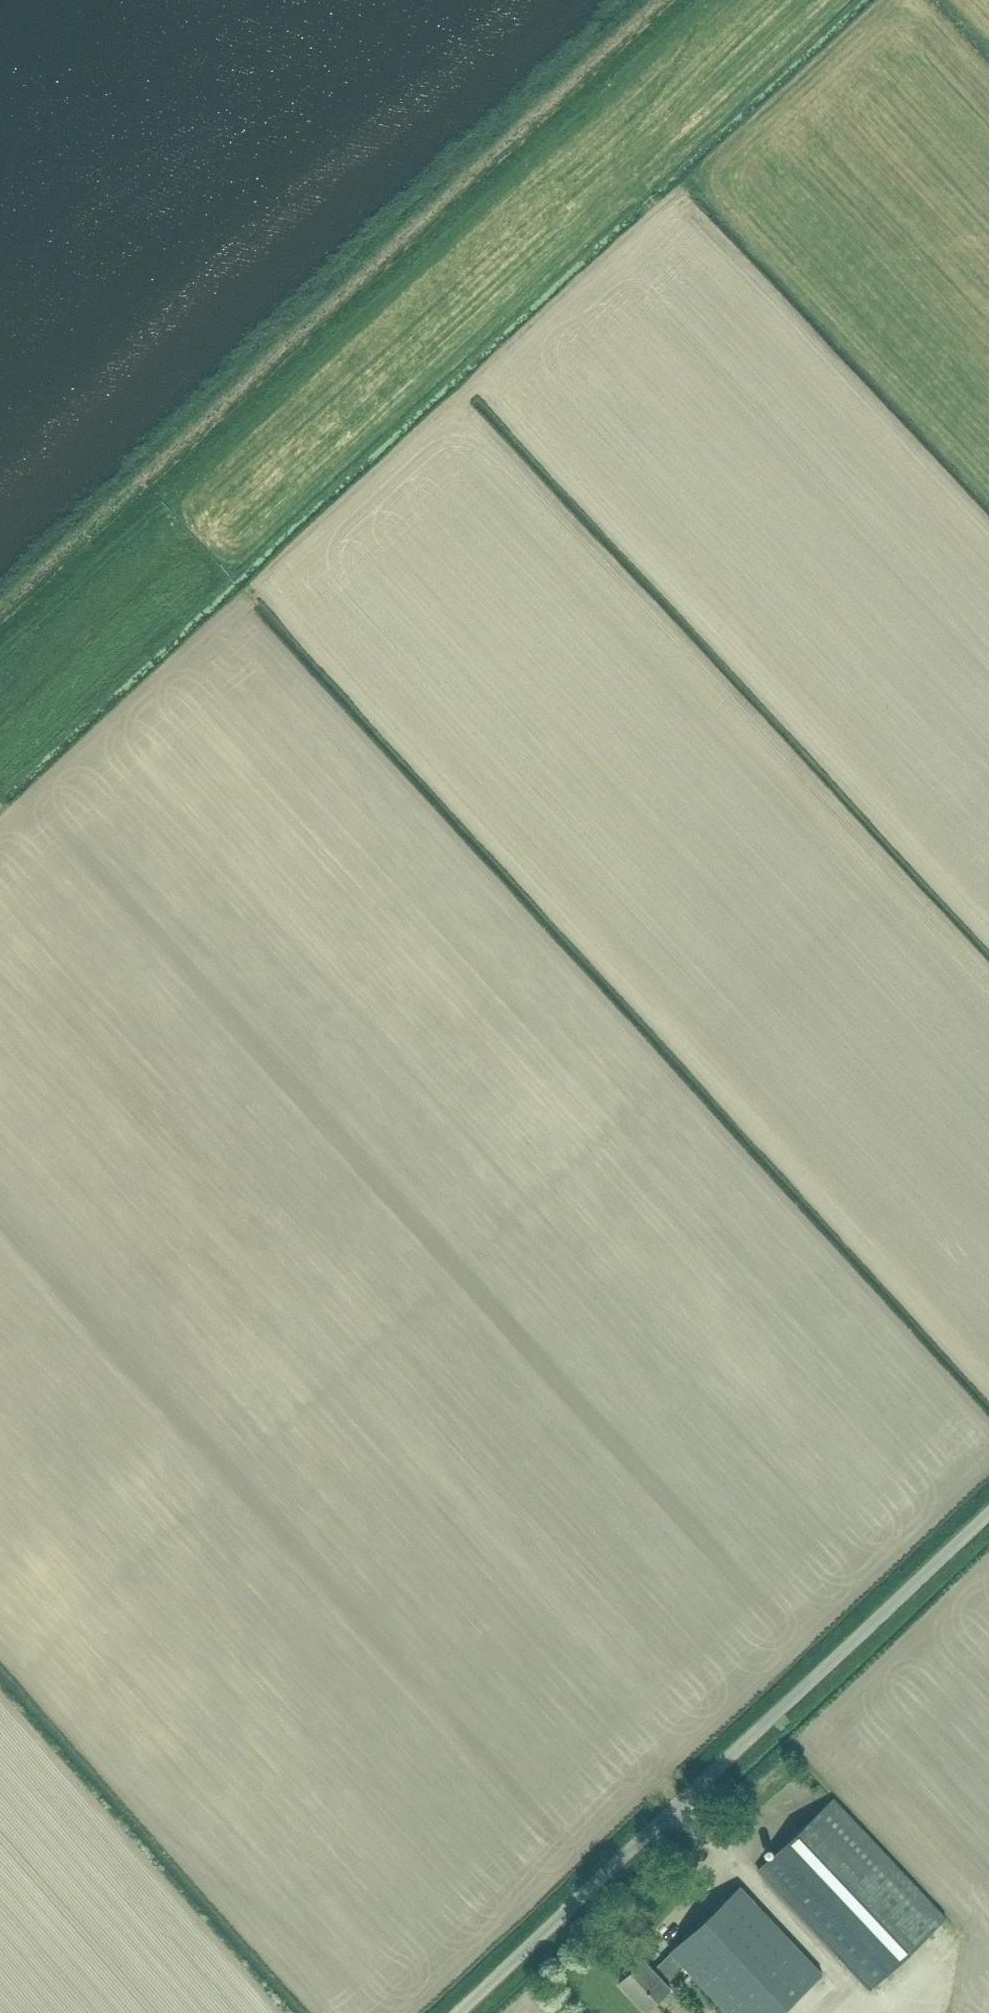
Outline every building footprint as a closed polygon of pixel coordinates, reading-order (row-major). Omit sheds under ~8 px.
[(758,1868),(870,1988),(946,1917),(833,1797),(758,1868)] [(643,1957),(618,1980),(645,2009),(670,1986),(666,1981),(684,1965),(729,2012),(779,2012),(822,1972),(740,1885),(670,1951),(671,1951),(653,1968),(643,1957)]
